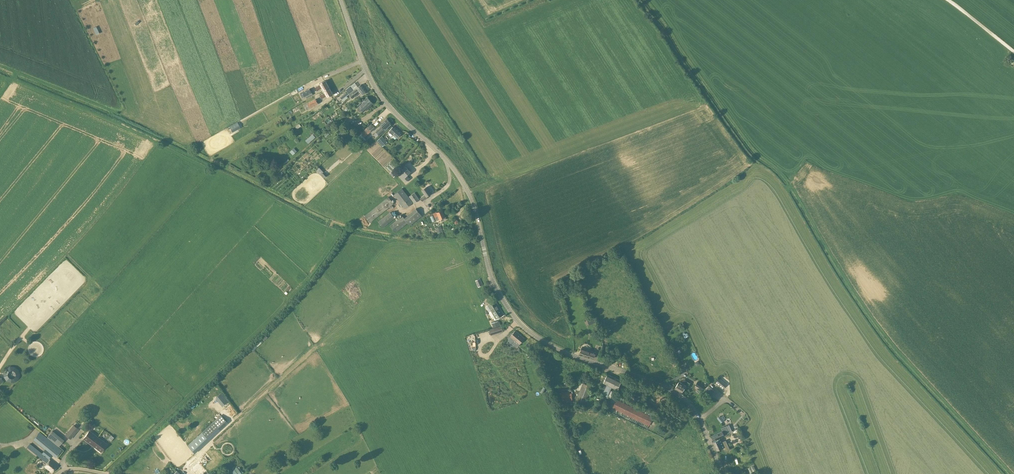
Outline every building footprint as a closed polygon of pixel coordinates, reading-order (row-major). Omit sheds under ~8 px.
[(324,90),(329,87),(325,80),(320,83),(321,84),(315,87),(317,90),(322,87),(324,90)] [(355,97),(361,93),(362,95),(367,92),(361,84),(354,90),(351,85),(346,89),(347,91),(340,97),(344,102),(348,98),(347,96),(349,94),(352,92),(355,97)] [(329,87),(324,90),(325,92),(320,95),(322,99),(327,96),(328,97),(333,94),(332,93),(329,87)] [(307,98),(313,95),(312,93),(310,88),(303,92),(300,94),(302,98),(305,96),(305,97),(306,96),(307,98)] [(364,111),(373,103),(368,97),(358,105),(359,106),(358,106),(358,107),(358,108),(358,109),(358,110),(359,111),(360,111),(361,112),(362,111),(363,110),(364,111)] [(318,104),(315,99),(304,105),(307,110),(318,104)] [(380,125),(381,126),(376,131),(380,135),(385,130),(392,124),(387,118),(380,125)] [(234,129),(239,126),(238,123),(229,127),(232,132),(235,131),(234,129)] [(376,128),(371,123),(361,133),(365,137),(371,131),(372,132),(376,128)] [(350,125),(338,135),(343,141),(355,130),(350,125)] [(397,138),(402,133),(394,125),(389,131),(390,132),(386,136),(390,139),(393,135),(397,138)] [(358,137),(363,142),(366,139),(361,134),(358,137)] [(383,147),(388,142),(382,136),(377,140),(383,147)] [(391,162),(386,167),(391,171),(395,167),(391,162)] [(406,182),(409,178),(407,176),(411,171),(405,166),(400,172),(403,174),(400,177),(406,182)] [(422,190),(425,194),(420,197),(423,201),(427,197),(432,193),(427,186),(422,190)] [(401,189),(394,195),(405,208),(412,202),(401,189)] [(414,203),(419,199),(415,192),(409,196),(414,203)] [(370,222),(394,203),(388,197),(365,216),(370,222)] [(421,216),(416,208),(404,218),(402,216),(390,226),(395,232),(408,222),(410,225),(421,216)] [(440,219),(446,217),(442,209),(437,212),(433,213),(436,220),(440,219)] [(390,212),(378,222),(383,227),(395,218),(390,212)] [(496,318),(504,314),(496,301),(488,305),(496,318)] [(501,326),(489,329),(491,335),(503,331),(501,326)] [(520,344),(524,338),(515,331),(510,336),(520,344)] [(594,357),(596,352),(582,347),(580,353),(594,357)] [(18,367),(6,366),(5,381),(17,382),(18,367)] [(603,383),(607,385),(603,394),(611,398),(614,392),(610,390),(612,387),(617,389),(621,381),(607,374),(603,383)] [(718,377),(714,382),(722,389),(726,384),(718,377)] [(688,387),(690,383),(684,379),(682,383),(679,381),(675,388),(682,392),(686,386),(688,387)] [(703,390),(705,386),(698,381),(696,385),(703,390)] [(585,404),(592,387),(583,382),(576,400),(585,404)] [(715,391),(709,386),(704,391),(710,396),(715,391)] [(571,391),(561,392),(562,402),(572,401),(571,391)] [(216,397),(223,405),(228,401),(221,393),(216,397)] [(617,400),(613,408),(649,426),(653,418),(617,400)] [(87,417),(79,428),(84,431),(91,423),(92,421),(87,417)] [(74,425),(66,435),(71,438),(79,429),(74,425)] [(713,440),(725,435),(724,433),(727,432),(725,429),(723,430),(711,435),(713,440)] [(40,431),(33,440),(45,449),(52,455),(55,458),(62,449),(40,431)] [(101,451),(107,444),(92,433),(89,431),(84,438),(101,451)] [(194,453),(195,453),(209,440),(208,439),(202,432),(198,436),(188,445),(188,446),(193,452),(194,453)] [(717,450),(724,447),(720,439),(713,442),(717,450)] [(42,453),(30,444),(27,447),(46,463),(46,462),(49,459),(49,458),(42,453)] [(52,455),(45,449),(44,451),(42,453),(49,458),(49,459),(52,455)] [(196,473),(208,473),(209,473),(203,466),(207,463),(201,455),(189,464),(196,473)] [(51,460),(49,459),(46,462),(48,463),(45,466),(52,472),(53,472),(58,466),(51,460)]
